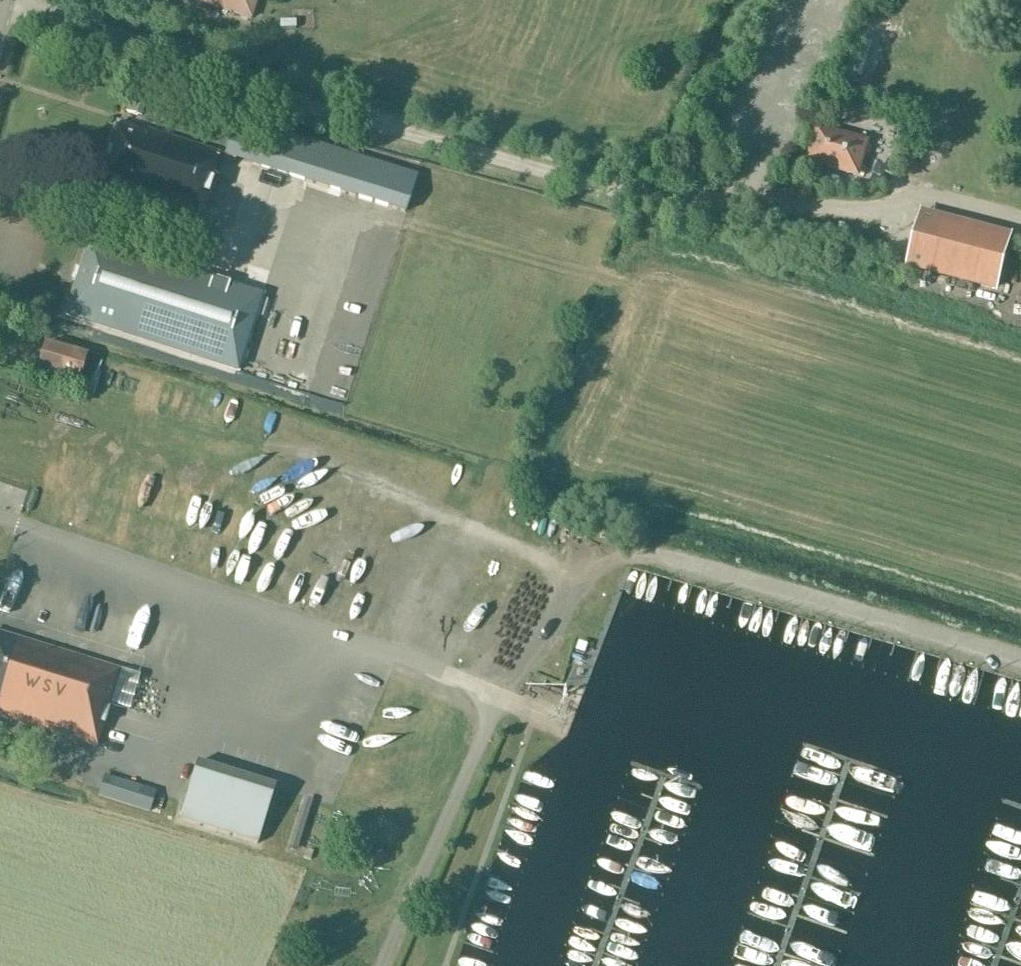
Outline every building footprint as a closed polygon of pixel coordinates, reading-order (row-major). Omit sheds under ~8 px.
[(252,19),(257,1),(253,0),(191,0),(252,19)] [(848,111),(836,108),(832,123),(843,126),(848,111)] [(407,214),(419,178),(236,120),(225,157),(407,214)] [(145,132),(117,123),(96,191),(202,225),(218,176),(213,175),(220,153),(146,129),(145,132)] [(857,174),(866,143),(818,130),(809,161),(857,174)] [(1010,239),(921,215),(908,263),(997,287),(1010,239)] [(360,256),(378,264),(391,235),(373,227),(360,256)] [(91,240),(80,272),(76,270),(74,278),(78,279),(66,316),(237,372),(262,296),(91,240)] [(86,356),(45,344),(37,370),(79,382),(86,356)] [(97,747),(121,670),(0,633),(0,717),(97,747)] [(258,844),(275,787),(197,763),(179,820),(258,844)] [(149,812),(155,793),(105,777),(99,796),(149,812)]
